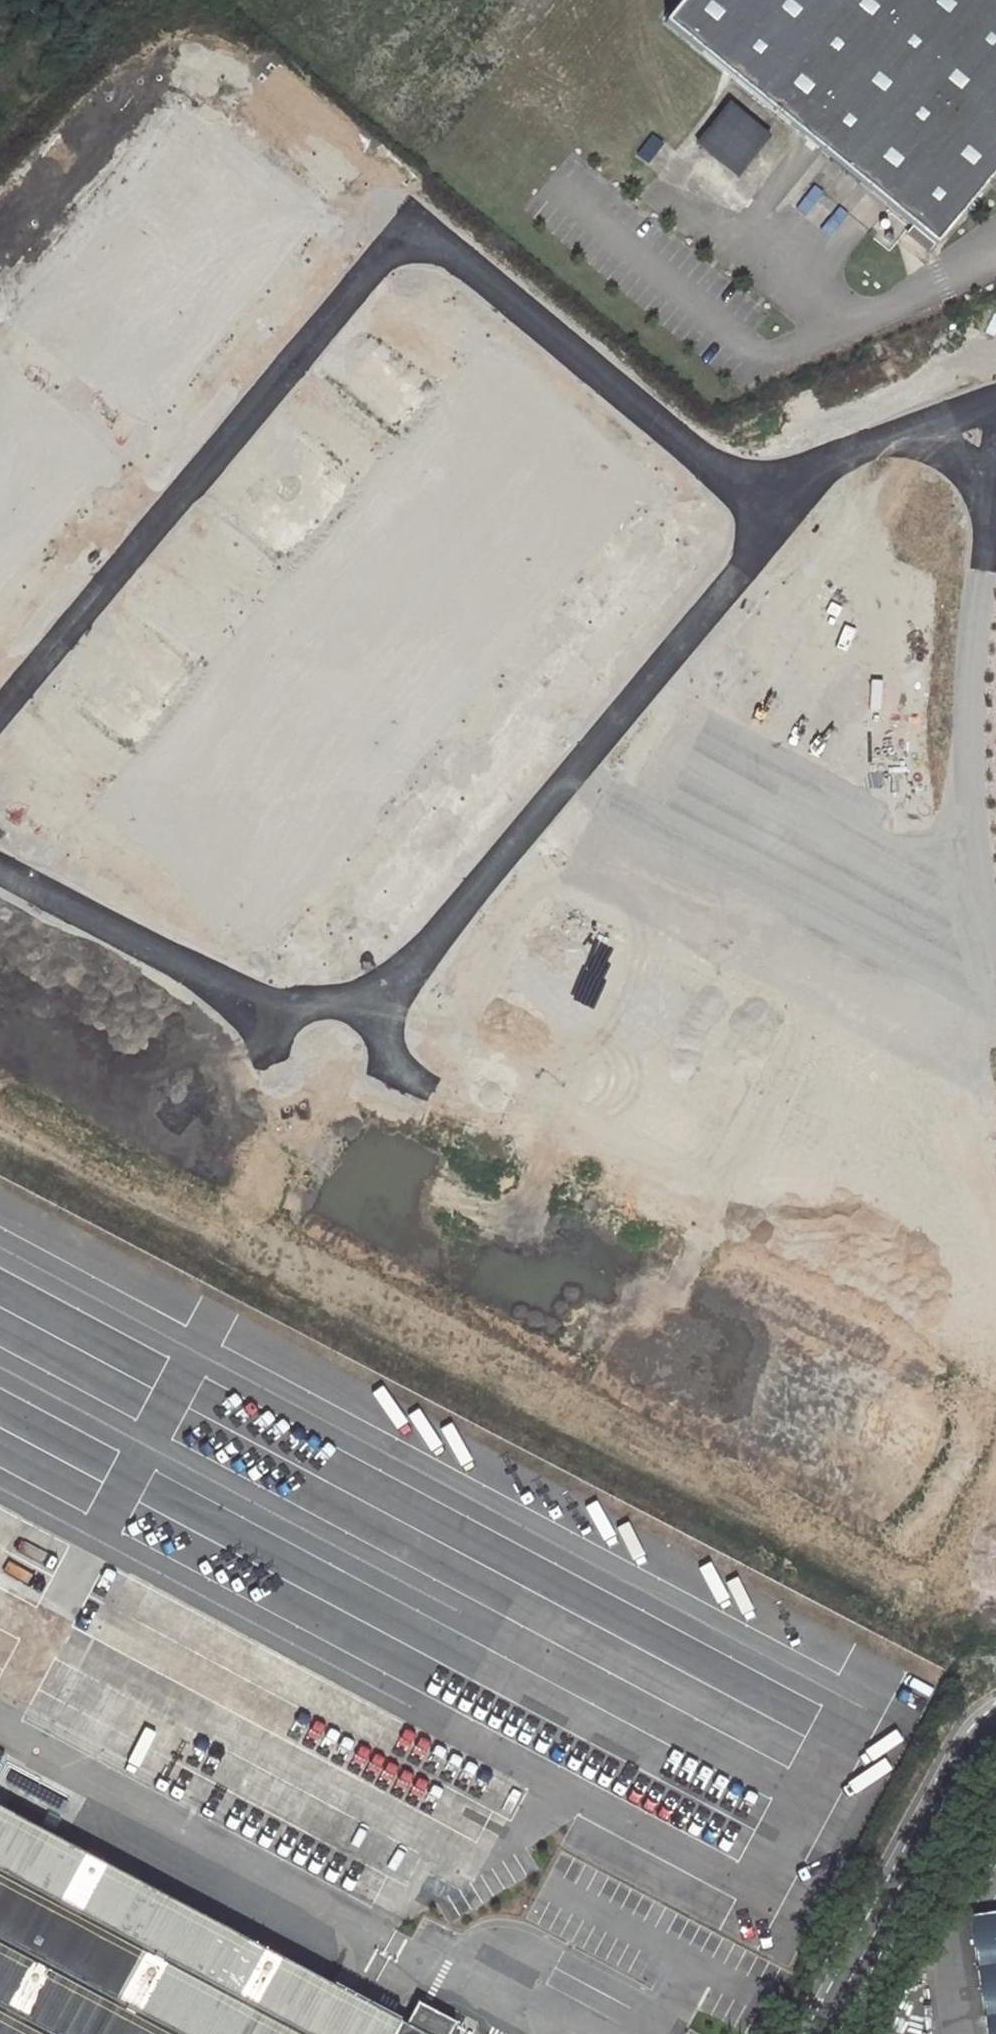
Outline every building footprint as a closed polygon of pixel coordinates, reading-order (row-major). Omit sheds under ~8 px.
[(669,21),(917,225),(940,244),(941,244),(995,177),(995,0),(687,0),(669,21)] [(734,102),(700,142),(740,175),(774,135),(734,102)] [(917,225),(905,240),(928,258),(940,244),(917,225)] [(465,2026),(422,2004),(409,2027),(0,1812),(0,2033),(461,2033),(465,2026)] [(972,1916),(990,2033),(995,2033),(995,1912),(972,1916)]
